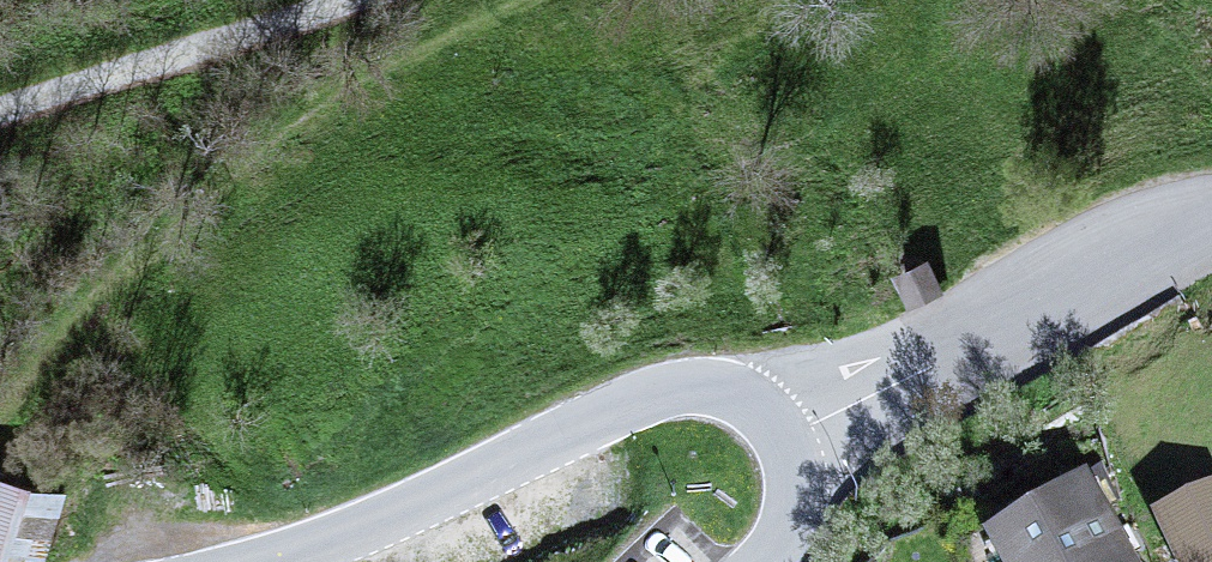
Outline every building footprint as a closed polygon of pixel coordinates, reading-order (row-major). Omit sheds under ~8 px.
[(45,561),(72,483),(0,458),(0,546),(45,561)] [(1000,547),(1008,561),(1113,561),(1084,504),(1000,547)] [(1172,525),(1190,561),(1211,561),(1211,506),(1172,525)]
